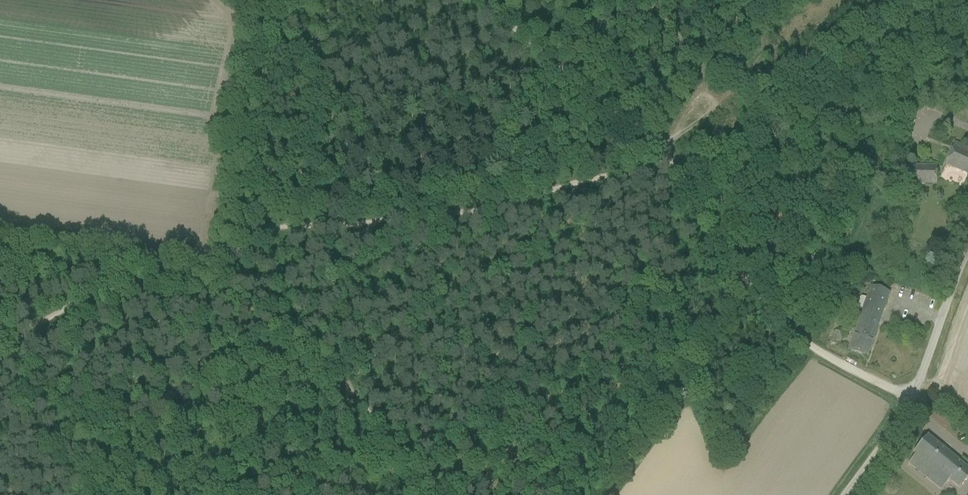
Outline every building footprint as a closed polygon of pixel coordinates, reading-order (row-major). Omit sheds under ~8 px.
[(953,144),(944,165),(967,175),(967,150),(953,144)] [(897,184),(936,185),(936,165),(898,164),(897,184)] [(766,220),(777,227),(781,220),(785,223),(788,219),(773,209),(766,220)] [(867,357),(889,292),(872,285),(867,298),(863,297),(861,298),(858,307),(859,309),(863,311),(849,351),(867,357)] [(843,333),(841,333),(842,330),(837,328),(836,331),(835,331),(831,344),(839,346),(843,333)] [(927,435),(913,452),(915,454),(908,463),(941,490),(948,481),(959,488),(967,476),(967,469),(927,435)]
